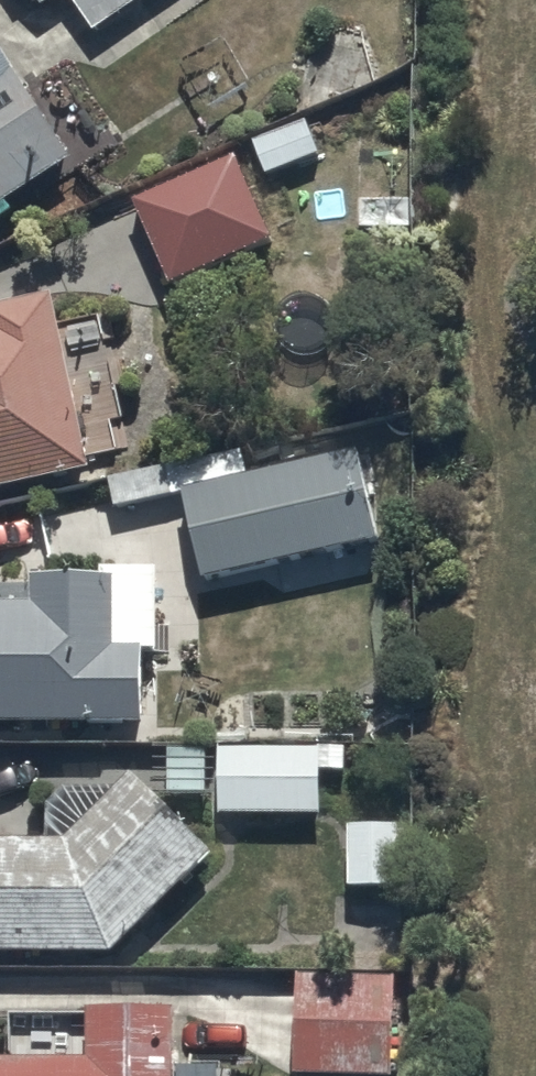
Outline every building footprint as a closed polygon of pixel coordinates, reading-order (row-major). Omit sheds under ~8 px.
[(100,25),(136,0),(83,0),(100,25)] [(76,156),(0,33),(0,203),(76,156)] [(254,141),(268,175),(324,151),(310,117),(254,141)] [(136,195),(173,281),(278,235),(240,149),(136,195)] [(99,465),(60,286),(0,299),(0,486),(99,465)] [(189,490),(209,580),(390,539),(369,445),(255,470),(250,446),(109,477),(116,506),(189,490)] [(151,721),(152,647),(163,647),(164,564),(107,563),(107,572),(36,571),(35,598),(0,597),(0,719),(151,721)] [(171,742),(171,789),(225,788),(225,809),(326,809),(326,767),(349,767),(349,745),(224,745),(224,755),(212,755),(212,742),(171,742)] [(0,833),(0,950),(115,951),(218,849),(137,767),(71,833),(0,833)] [(406,820),(352,820),(352,883),(406,883),(406,820)] [(299,971),(298,1073),(397,1074),(398,972),(299,971)] [(197,1060),(181,1060),(182,1004),(94,1003),(94,1053),(0,1053),(0,1075),(197,1075),(197,1060)]
